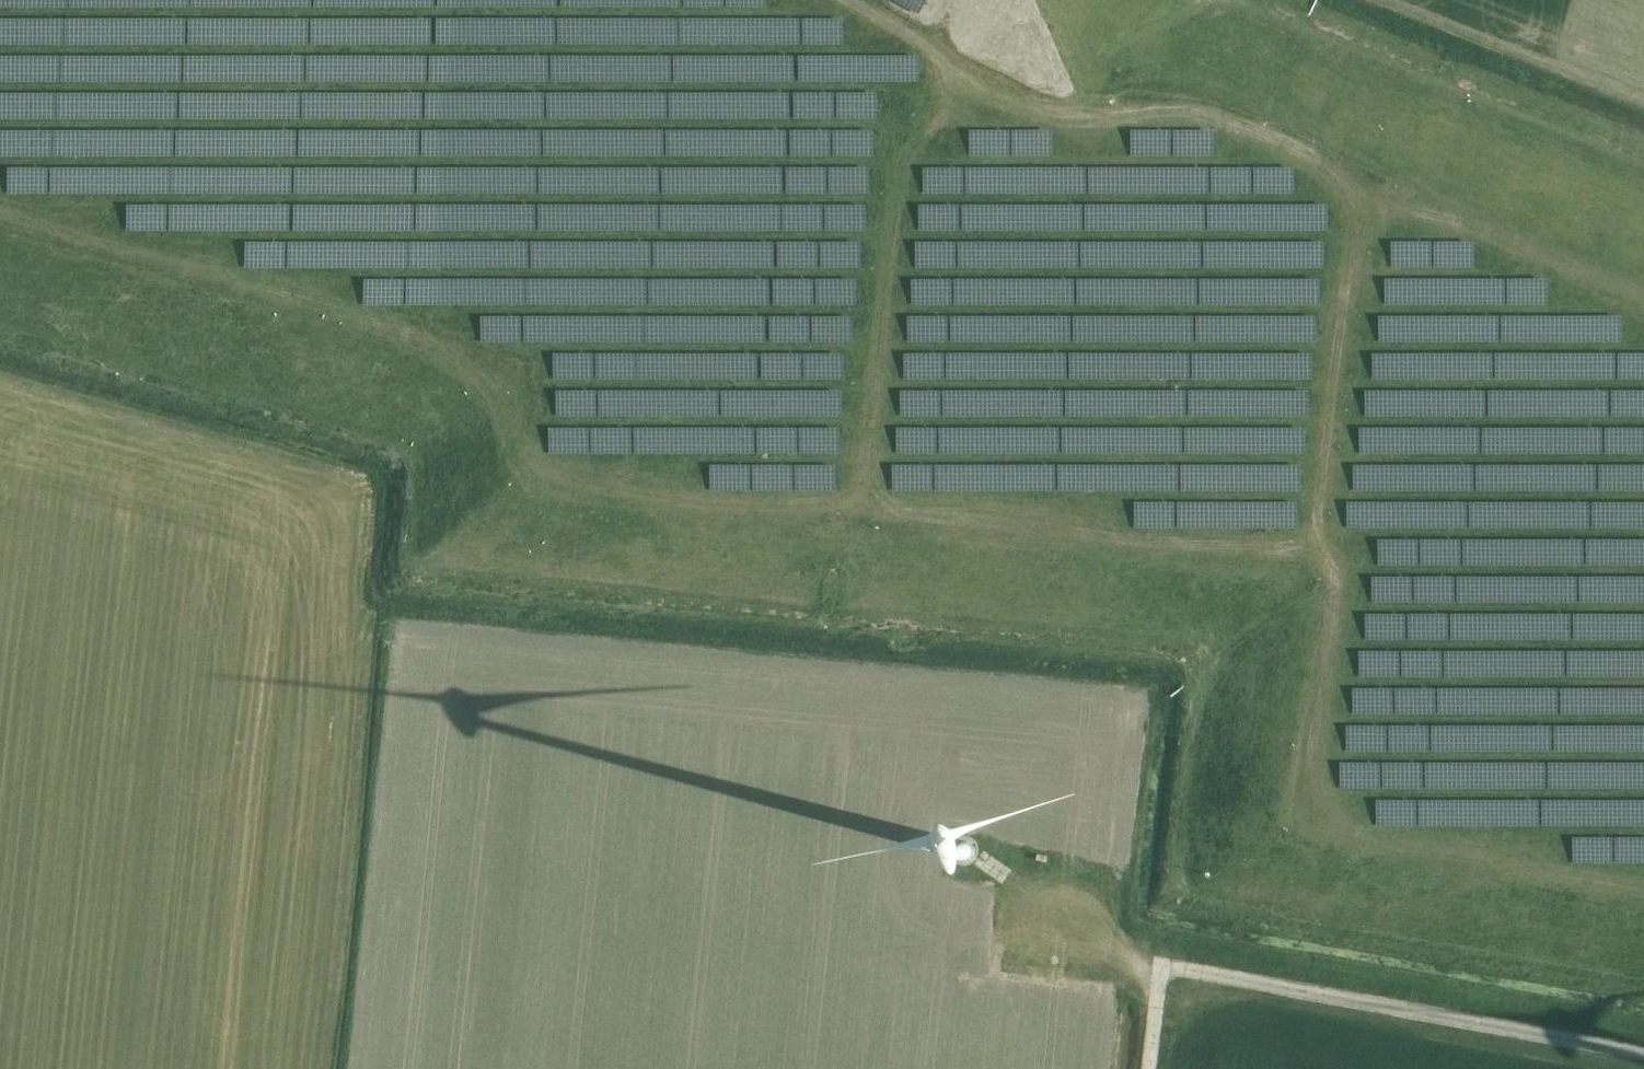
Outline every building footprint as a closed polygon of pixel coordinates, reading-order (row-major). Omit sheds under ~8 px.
[(975,851),(975,850),(975,849),(975,848),(974,847),(974,846),(974,845),(973,845),(973,844),(972,844),(972,843),(971,843),(970,842),(969,842),(968,841),(967,841),(966,841),(965,841),(964,841),(963,841),(962,841),(962,842),(961,842),(960,842),(960,843),(959,843),(959,844),(958,844),(958,845),(957,845),(957,846),(957,847),(956,847),(956,848),(956,849),(956,850),(956,851),(956,852),(956,853),(956,854),(957,854),(957,855),(957,856),(958,856),(958,857),(959,858),(960,858),(960,859),(961,859),(962,859),(962,860),(963,860),(964,860),(965,860),(966,860),(967,860),(968,860),(969,860),(970,859),(971,859),(971,858),(972,858),(972,857),(973,857),(973,856),(974,856),(974,855),(974,854),(975,854),(975,853),(975,852),(975,851)]
